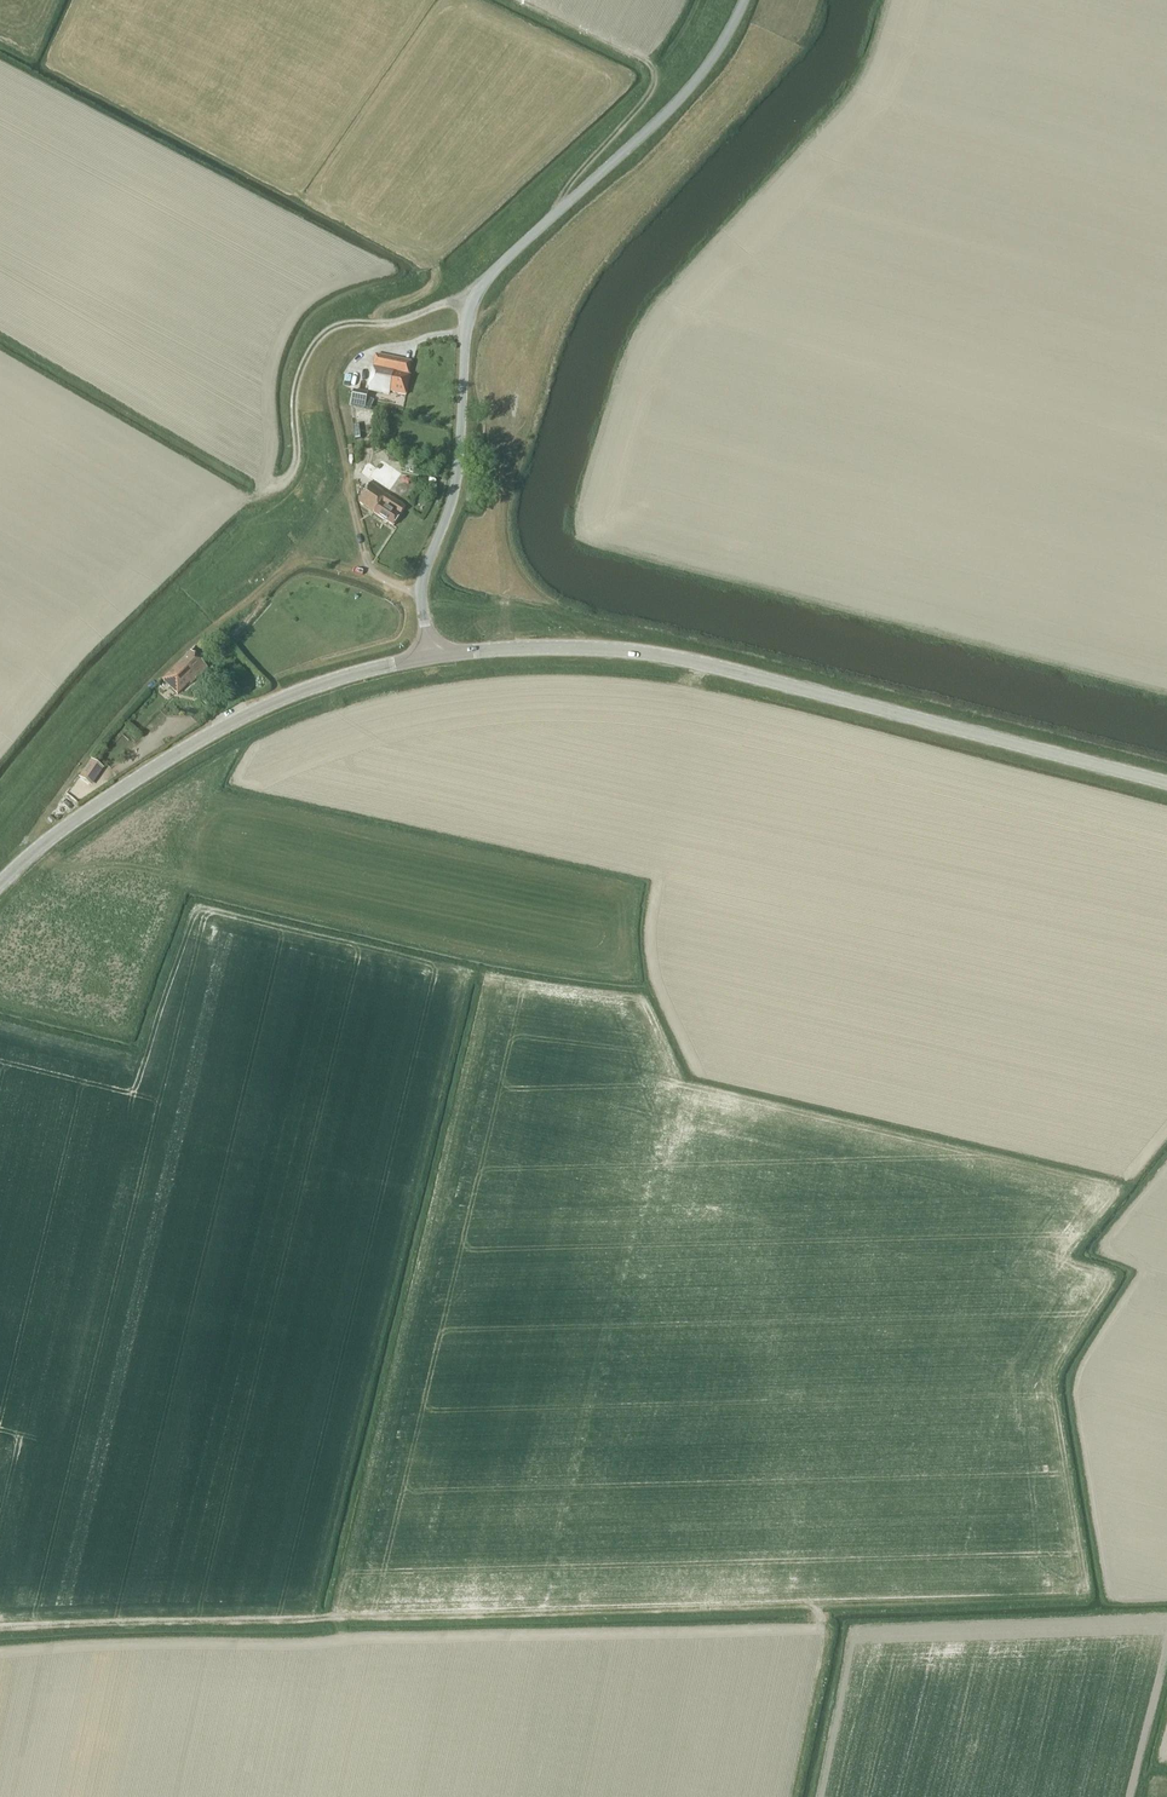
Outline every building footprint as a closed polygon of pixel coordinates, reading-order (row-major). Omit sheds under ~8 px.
[(406,394),(409,376),(408,374),(410,362),(375,355),(369,390),(390,393),(390,392),(406,394)] [(354,391),(350,407),(365,410),(368,394),(354,391)] [(414,470),(416,461),(406,459),(404,468),(414,470)] [(387,487),(378,480),(375,485),(370,482),(358,500),(375,512),(374,514),(392,526),(406,507),(387,494),(390,491),(386,488),(387,487)] [(476,503),(477,496),(468,494),(466,501),(476,503)] [(189,686),(199,675),(207,667),(189,650),(173,668),(174,668),(164,679),(179,693),(187,685),(189,686)] [(218,677),(212,683),(218,689),(224,683),(218,677)] [(89,784),(101,767),(92,761),(80,778),(89,784)]
